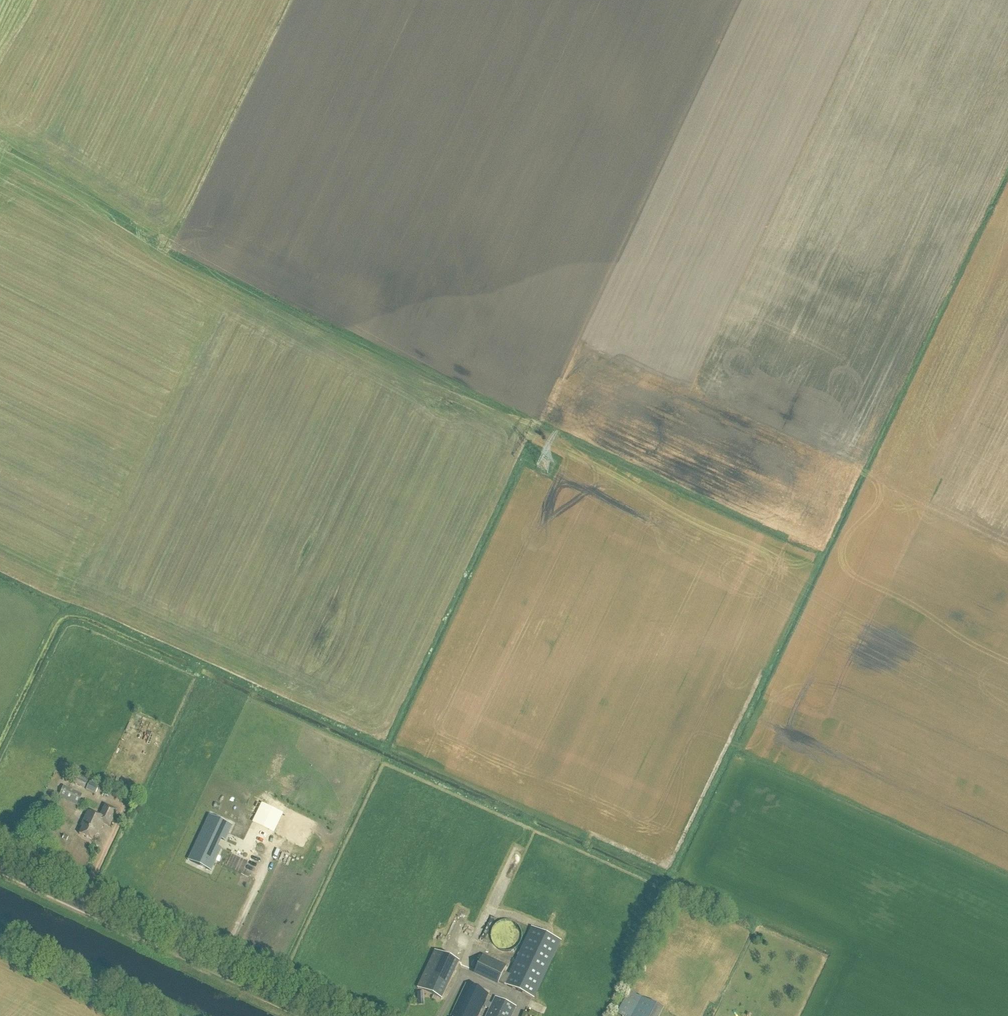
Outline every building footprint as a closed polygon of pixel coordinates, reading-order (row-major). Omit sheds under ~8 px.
[(85,790),(88,782),(78,777),(74,785),(85,790)] [(95,796),(101,785),(92,780),(87,791),(95,796)] [(78,807),(83,796),(64,788),(59,799),(78,807)] [(109,828),(118,812),(105,805),(100,816),(89,811),(81,826),(83,827),(80,835),(94,842),(98,835),(99,835),(104,826),(109,828)] [(211,818),(190,862),(209,871),(220,849),(215,847),(219,839),(221,840),(223,841),(230,826),(211,818)] [(535,1000),(562,943),(532,929),(510,976),(504,973),(507,967),(484,956),(475,976),(498,987),(500,983),(535,1000)] [(441,1000),(459,963),(435,952),(418,989),(441,1000)] [(489,995),(467,985),(452,1015),(479,1015),(489,995)] [(642,999),(631,993),(618,1015),(633,1015),(642,999)] [(515,1008),(496,999),(487,1015),(511,1015),(515,1008)] [(663,1010),(642,999),(633,1015),(659,1015),(663,1010)]
